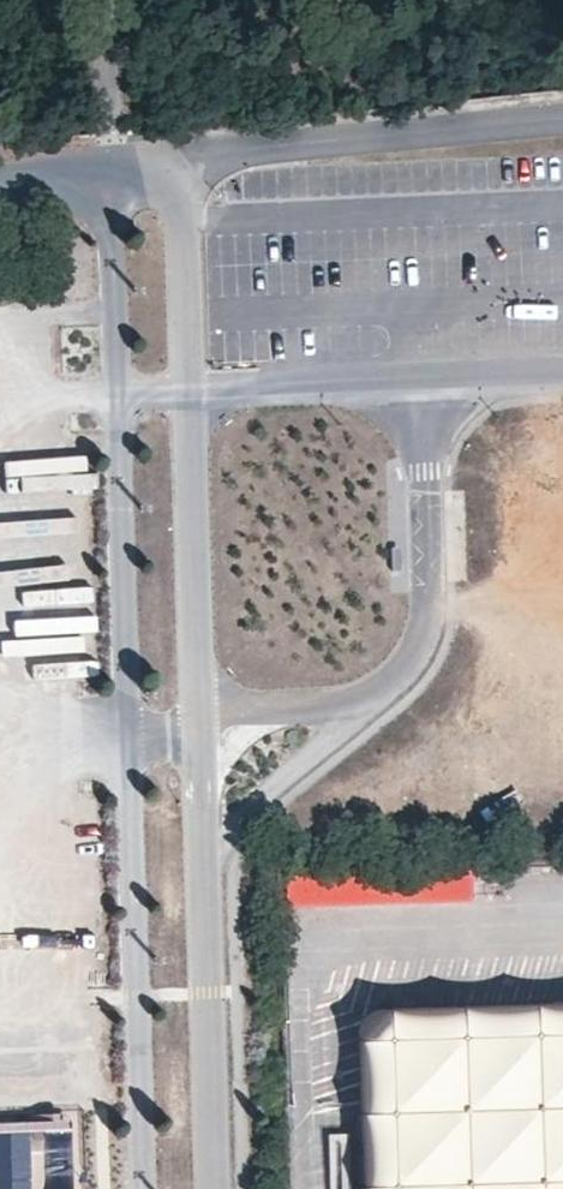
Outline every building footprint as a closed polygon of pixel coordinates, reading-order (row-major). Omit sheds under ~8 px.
[(394,1007),(386,1008),(378,1010),(368,1018),(364,1025),(363,1032),(366,1188),(562,1188),(562,1001),(394,1007)]
